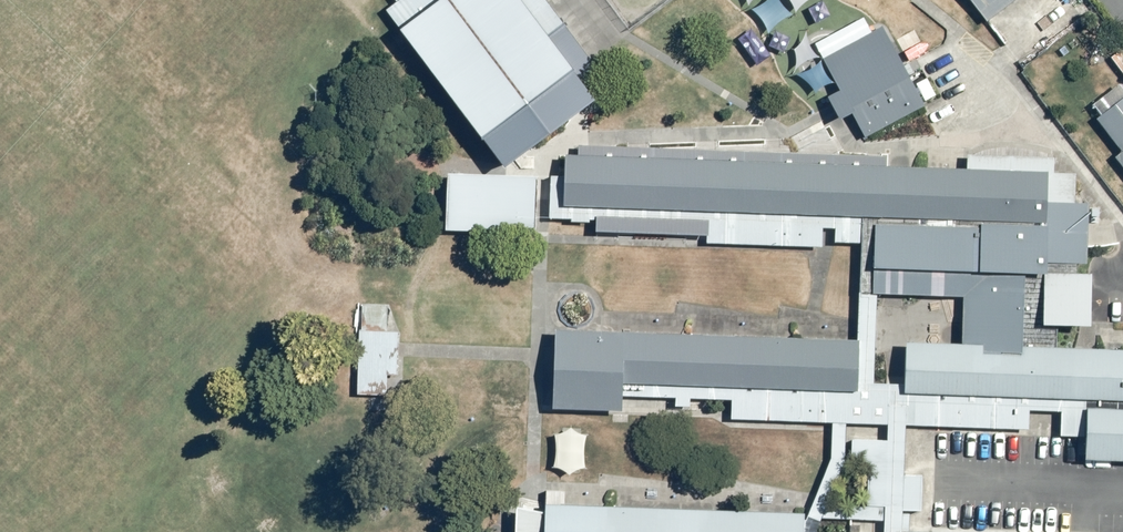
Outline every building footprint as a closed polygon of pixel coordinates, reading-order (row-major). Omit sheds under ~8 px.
[(502,164),(506,163),(593,98),(581,81),(596,68),(546,0),(397,0),(396,1),(384,10),(402,32),(411,45),(502,164)] [(987,20),(1013,0),(970,0),(987,20)] [(839,89),(827,96),(838,119),(850,112),(864,136),(924,104),(923,101),(936,95),(921,69),(908,76),(881,27),(822,58),(839,89)] [(1122,167),(1122,89),(1118,83),(1093,103),(1101,114),(1095,119),(1119,150),(1114,156),(1122,167)] [(577,144),(577,155),(885,165),(885,157),(577,144)] [(1047,172),(966,168),(885,165),(577,155),(564,154),(563,175),(562,205),(861,215),(1045,222),(1046,201),(1047,172)] [(966,154),(966,168),(1047,172),(1053,172),(1053,157),(966,154)] [(535,218),(536,176),(446,172),(443,230),(535,235),(535,218)] [(1053,172),(1047,172),(1046,201),(1075,202),(1075,172),(1053,172)] [(562,205),(563,175),(536,176),(535,218),(570,218),(570,221),(589,222),(589,219),(595,219),(595,215),(708,220),(707,236),(706,242),(819,247),(822,247),(822,228),(834,228),(834,242),(859,242),(861,215),(562,205)] [(1075,202),(1046,201),(1045,222),(1047,225),(1046,263),(1077,263),(1087,263),(1087,249),(1089,202),(1075,202)] [(595,219),(594,231),(707,236),(708,220),(595,215),(595,219)] [(980,222),(1047,225),(1045,222),(861,215),(859,242),(859,244),(858,292),(872,293),(873,266),(875,224),(979,226),(980,222)] [(875,224),(873,266),(1024,272),(1043,273),(1046,273),(1046,263),(1047,225),(980,222),(979,226),(875,224)] [(1046,273),(1077,273),(1077,263),(1046,263),(1046,273)] [(981,351),(1022,353),(1023,345),(1024,272),(873,266),(872,293),(876,293),(962,297),(961,335),(961,343),(982,343),(981,351)] [(1041,323),(1043,273),(1024,272),(1023,345),(1054,346),(1055,323),(1041,323)] [(1043,273),(1041,323),(1055,323),(1089,324),(1090,297),(1090,273),(1077,273),(1046,273),(1043,273)] [(622,382),(621,395),(673,398),(673,406),(690,407),(690,398),(731,399),(731,419),(831,422),(846,423),(886,424),(888,384),(872,382),(876,293),(872,293),(858,292),(856,319),(856,339),(858,339),(857,390),(622,382)] [(396,310),(389,305),(362,305),(355,308),(355,324),(358,329),(358,359),(353,360),(353,373),(358,373),(357,393),(386,396),(388,376),(398,375),(399,356),(399,348),(399,342),(399,331),(398,331),(399,310),(396,310)] [(552,368),(552,408),(621,410),(621,395),(622,382),(857,390),(858,339),(856,339),(577,329),(555,328),(552,368)] [(1054,346),(1023,345),(1022,353),(981,351),(982,343),(961,343),(905,341),(904,383),(903,392),(1084,399),(1122,400),(1122,348),(1054,346)] [(1084,399),(903,392),(904,383),(888,384),(886,424),(886,439),(905,440),(905,425),(1028,428),(1029,410),(1060,411),(1060,435),(1085,436),(1087,407),(1122,408),(1122,400),(1084,399)] [(1087,407),(1085,436),(1084,459),(1122,461),(1122,408),(1087,407)] [(831,422),(831,431),(831,458),(815,496),(810,506),(804,522),(803,531),(816,531),(821,518),(827,505),(844,461),(846,423),(831,422)] [(886,439),(852,439),(847,506),(883,506),(883,521),(883,531),(901,531),(908,531),(909,517),(910,510),(921,511),(922,475),(903,474),(905,440),(886,439)] [(804,522),(803,513),(545,503),(545,513),(544,531),(803,531),(804,522)] [(827,505),(821,518),(850,519),(883,521),(883,506),(847,506),(827,505)] [(515,506),(514,531),(544,531),(545,513),(515,506)] [(883,521),(850,519),(849,531),(883,531),(883,521)]
